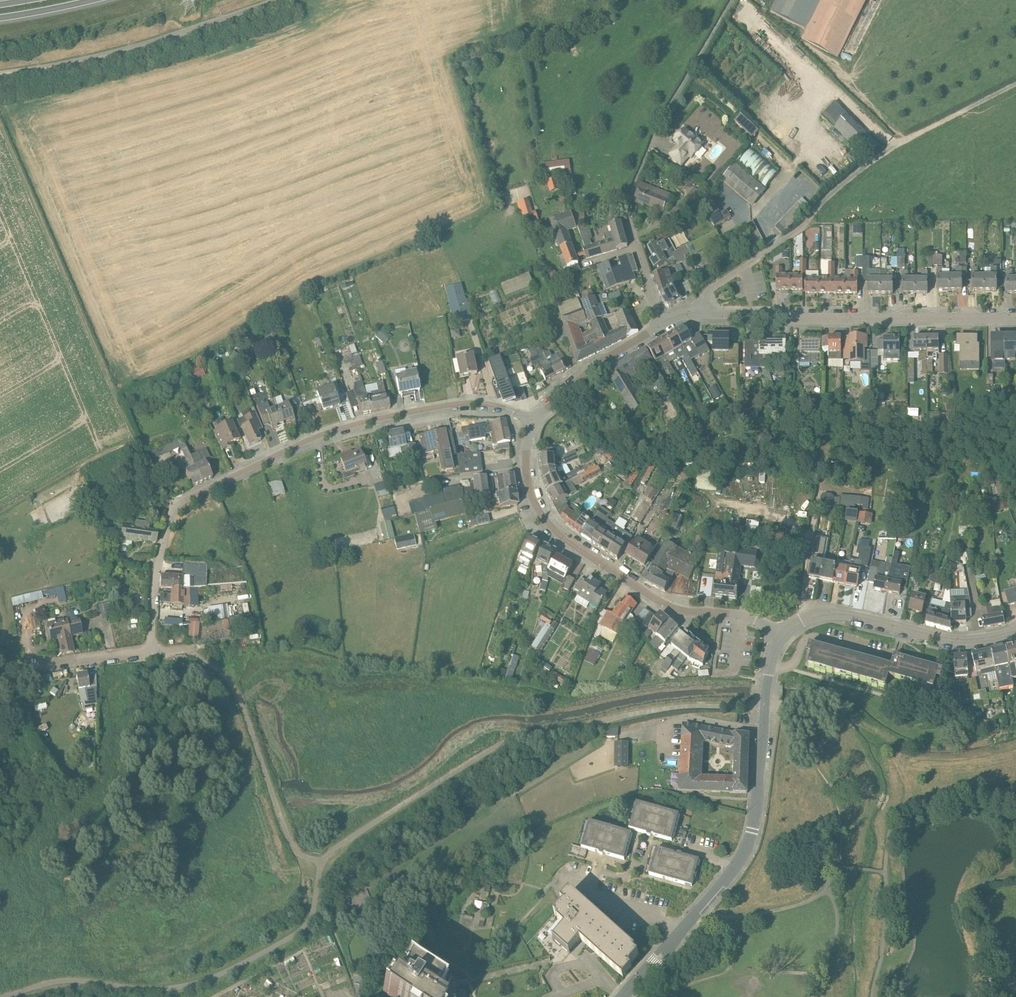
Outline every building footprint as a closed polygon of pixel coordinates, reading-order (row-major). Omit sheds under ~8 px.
[(840,59),(868,0),(778,0),(771,15),(808,33),(804,41),(840,59)] [(857,149),(870,137),(837,104),(832,109),(834,111),(827,118),(857,149)] [(681,165),(689,156),(692,158),(704,144),(698,139),(691,133),(690,135),(684,130),(675,141),(675,142),(676,141),(678,142),(676,145),(679,147),(671,156),(681,165)] [(765,187),(779,172),(752,149),(739,165),(765,187)] [(543,163),(545,178),(574,174),(572,159),(543,163)] [(766,190),(735,164),(722,180),(752,206),(766,190)] [(721,179),(715,174),(707,184),(713,189),(721,179)] [(560,189),(557,178),(547,181),(550,192),(560,189)] [(670,195),(654,188),(651,195),(638,190),(634,201),(644,205),(645,202),(664,209),(670,195)] [(676,226),(703,196),(694,188),(667,218),(676,226)] [(533,211),(529,199),(517,203),(522,214),(526,225),(539,220),(536,210),(533,211)] [(573,213),(579,229),(585,252),(584,252),(587,260),(628,247),(621,222),(618,214),(608,217),(613,239),(592,245),(591,239),(592,238),(587,224),(583,210),(578,211),(576,202),(571,204),(573,213)] [(795,206),(802,213),(806,209),(799,202),(795,206)] [(721,213),(715,205),(704,212),(709,220),(710,220),(715,227),(725,221),(726,222),(737,215),(731,206),(721,213)] [(791,210),(798,217),(802,213),(795,206),(791,210)] [(787,214),(794,221),(798,217),(791,210),(787,214)] [(579,229),(573,213),(572,213),(571,213),(550,222),(563,256),(560,257),(567,275),(581,270),(579,264),(580,264),(569,233),(579,229)] [(783,218),(790,225),(794,221),(787,214),(783,218)] [(779,222),(786,229),(790,225),(783,218),(779,222)] [(746,232),(756,227),(753,222),(744,228),(746,232)] [(782,233),(786,229),(779,222),(775,226),(782,233)] [(821,225),(821,254),(833,254),(834,225),(821,225)] [(756,227),(746,232),(749,238),(759,232),(756,227)] [(744,231),(736,235),(739,241),(747,237),(744,231)] [(759,232),(749,238),(752,243),(762,238),(759,232)] [(762,238),(752,243),(755,248),(764,243),(762,238)] [(674,248),(670,240),(659,246),(658,244),(649,249),(654,259),(651,261),(655,268),(667,261),(663,254),(674,248)] [(683,262),(687,260),(692,257),(686,246),(672,254),(678,265),(683,262)] [(696,268),(708,262),(707,261),(717,257),(712,249),(691,259),(696,268)] [(630,283),(627,275),(638,271),(633,255),(620,259),(623,267),(612,271),(609,263),(599,266),(607,291),(630,283)] [(932,257),(932,266),(942,266),(942,256),(932,256),(932,257)] [(687,260),(683,262),(688,272),(693,270),(687,260)] [(831,293),(832,263),(829,263),(829,279),(819,279),(818,293),(831,293)] [(844,294),(844,280),(834,279),(834,263),(832,263),(831,293),(844,294)] [(790,290),(790,276),(782,276),(782,268),(777,268),(776,290),(790,290)] [(819,279),(810,279),(810,272),(805,272),(805,268),(801,268),(800,276),(803,276),(805,276),(805,279),(805,293),(818,293),(819,279)] [(950,291),(950,276),(943,276),(943,268),(937,268),(938,291),(950,291)] [(957,276),(950,276),(950,291),(962,290),(962,268),(957,268),(957,276)] [(985,290),(984,276),(977,276),(977,268),(972,268),(972,290),(985,290)] [(992,276),(984,276),(985,290),(997,290),(997,268),(992,268),(992,276)] [(661,295),(668,293),(667,291),(674,287),(669,270),(654,276),(661,295)] [(844,280),(844,294),(858,294),(858,271),(852,271),(852,280),(844,280)] [(881,294),(881,271),(868,271),(868,294),(881,294)] [(881,271),(881,294),(893,294),(893,271),(881,271)] [(915,294),(915,279),(908,279),(909,271),(903,271),(903,294),(915,294)] [(922,279),(915,279),(915,294),(928,294),(928,271),(922,271),(922,279)] [(1012,278),(1012,271),(1007,271),(1007,293),(1015,293),(1015,278),(1012,278)] [(507,299),(536,288),(530,274),(501,285),(507,299)] [(803,290),(803,276),(800,276),(790,276),(790,290),(803,290)] [(353,285),(352,281),(342,285),(343,289),(353,285)] [(668,293),(661,295),(666,307),(669,308),(687,297),(688,296),(681,283),(674,287),(667,291),(668,293)] [(458,301),(454,286),(446,288),(450,303),(449,304),(455,324),(472,319),(474,323),(476,322),(475,319),(475,318),(474,315),(472,316),(467,298),(458,301)] [(322,295),(320,288),(311,292),(314,298),(322,295)] [(581,294),(584,302),(595,298),(593,290),(581,294)] [(598,306),(604,304),(610,302),(608,295),(601,297),(601,296),(595,298),(584,302),(582,302),(588,320),(589,324),(590,324),(594,322),(602,319),(603,319),(598,306)] [(639,331),(638,329),(629,312),(617,315),(616,314),(608,317),(603,319),(602,319),(594,322),(596,328),(582,335),(580,329),(578,323),(587,320),(580,301),(579,298),(558,306),(565,329),(557,332),(561,342),(570,338),(577,362),(578,363),(639,331)] [(675,332),(688,356),(696,351),(699,356),(709,350),(699,334),(691,339),(684,327),(675,332)] [(666,338),(678,359),(679,360),(684,357),(684,358),(683,362),(691,377),(698,374),(688,356),(675,332),(666,338)] [(729,345),(729,333),(709,333),(709,342),(714,342),(714,351),(726,351),(726,356),(739,356),(739,343),(732,343),(732,345),(729,345)] [(319,352),(326,350),(321,337),(315,339),(319,352)] [(823,347),(829,347),(829,359),(841,359),(841,337),(829,337),(823,337),(823,347)] [(865,351),(865,347),(867,347),(867,337),(850,337),(850,342),(844,342),(844,359),(861,359),(861,370),(870,370),(870,351),(865,351)] [(884,360),(900,360),(900,337),(884,337),(884,340),(878,340),(878,351),(884,351),(884,360)] [(927,373),(927,337),(915,337),(915,354),(919,354),(919,360),(922,360),(923,375),(927,375),(927,373)] [(927,337),(927,373),(933,372),(933,359),(934,358),(934,354),(939,354),(939,337),(927,337)] [(973,345),(973,337),(958,337),(958,345),(960,345),(960,362),(979,362),(979,345),(973,345)] [(1005,361),(1005,337),(997,337),(997,339),(993,339),(993,360),(999,360),(999,361),(1005,361)] [(1005,337),(1005,361),(1015,361),(1015,339),(1013,339),(1013,337),(1005,337)] [(657,343),(669,364),(678,359),(666,338),(657,343)] [(820,361),(821,340),(799,340),(799,346),(796,348),(793,348),(793,346),(792,346),(792,347),(792,364),(792,368),(799,368),(803,372),(814,372),(822,365),(823,365),(820,361)] [(761,369),(761,341),(760,341),(760,343),(746,343),(746,367),(739,367),(741,398),(744,398),(744,381),(747,381),(746,369),(761,369)] [(786,341),(761,341),(761,369),(768,369),(768,356),(785,357),(786,341)] [(669,364),(657,343),(648,349),(661,372),(666,369),(671,377),(675,375),(669,364)] [(556,376),(545,355),(540,345),(535,348),(530,351),(529,351),(533,358),(534,357),(538,365),(542,373),(546,381),(556,376)] [(356,369),(351,355),(349,350),(343,352),(350,372),(357,370),(356,369)] [(646,350),(608,372),(632,413),(648,404),(644,398),(665,385),(646,350)] [(351,355),(356,369),(363,366),(358,352),(351,355)] [(545,355),(556,376),(571,367),(567,360),(562,363),(557,355),(553,357),(550,352),(545,355)] [(948,373),(948,354),(940,354),(940,373),(948,373)] [(462,377),(478,374),(474,355),(458,358),(462,377)] [(498,399),(503,396),(505,400),(515,398),(512,391),(531,384),(522,364),(505,370),(500,356),(489,360),(495,378),(494,378),(492,384),(498,399)] [(380,375),(386,373),(382,361),(376,363),(380,375)] [(246,377),(252,371),(246,364),(240,370),(246,377)] [(196,369),(200,378),(205,376),(204,373),(206,372),(203,366),(196,369)] [(200,378),(196,369),(190,371),(193,380),(200,378)] [(400,395),(419,391),(416,372),(406,374),(407,376),(397,378),(400,395)] [(378,390),(366,394),(373,412),(390,409),(386,395),(385,395),(383,381),(376,383),(378,390)] [(373,412),(366,394),(361,382),(356,384),(359,393),(354,395),(362,415),(373,412)] [(323,412),(340,406),(333,385),(316,392),(323,412)] [(713,401),(719,399),(718,393),(715,386),(707,390),(713,401)] [(750,401),(757,412),(757,413),(763,409),(759,402),(766,398),(767,400),(769,399),(769,398),(764,391),(750,401)] [(1005,396),(1005,397),(1005,404),(1014,404),(1014,396),(1005,396)] [(284,406),(277,408),(283,424),(289,421),(290,424),(295,422),(293,414),(299,412),(294,399),(283,403),(284,406)] [(757,412),(750,401),(742,406),(744,410),(736,416),(740,423),(757,412)] [(283,424),(277,408),(271,411),(270,408),(268,402),(257,406),(264,425),(270,423),(273,430),(278,428),(277,426),(283,424)] [(190,422),(200,413),(192,405),(182,414),(190,422)] [(703,406),(696,409),(699,414),(705,411),(703,406)] [(903,418),(904,409),(896,408),(895,417),(903,418)] [(250,446),(261,440),(257,431),(263,428),(256,413),(244,418),(247,425),(249,429),(243,432),(250,446)] [(462,434),(469,433),(470,441),(485,439),(484,434),(490,434),(493,446),(497,446),(509,443),(510,443),(505,419),(493,422),(493,423),(484,424),(483,423),(468,426),(461,428),(462,434)] [(222,451),(233,446),(232,443),(240,440),(232,423),(218,429),(218,431),(214,433),(222,451)] [(773,439),(772,438),(764,428),(756,434),(762,442),(757,446),(759,450),(773,439)] [(451,458),(450,456),(456,455),(451,431),(446,432),(445,430),(432,433),(433,434),(421,436),(422,445),(417,446),(419,455),(421,455),(422,462),(433,459),(431,453),(438,452),(442,473),(453,471),(453,470),(459,469),(458,457),(451,458)] [(402,431),(399,431),(387,434),(388,440),(391,450),(388,451),(390,459),(401,457),(402,460),(419,457),(419,455),(417,446),(416,445),(406,447),(402,431)] [(203,482),(191,456),(183,439),(151,453),(154,458),(159,456),(160,457),(181,447),(191,469),(186,471),(193,487),(203,482)] [(388,451),(391,450),(388,440),(382,441),(383,445),(385,446),(387,446),(388,451)] [(477,451),(478,448),(477,445),(475,444),(472,444),(470,445),(469,448),(470,451),(472,452),(475,452),(477,451)] [(598,456),(605,452),(609,450),(606,446),(595,452),(598,456)] [(191,456),(203,482),(213,478),(205,462),(211,459),(206,449),(191,456)] [(367,470),(360,450),(349,454),(348,453),(340,456),(346,473),(342,474),(345,480),(354,477),(354,474),(360,472),(367,470)] [(542,477),(557,470),(567,465),(572,463),(580,459),(575,450),(564,455),(564,459),(562,459),(557,456),(540,457),(541,471),(542,477)] [(609,450),(605,452),(610,460),(612,459),(616,457),(609,450)] [(963,460),(974,462),(976,454),(976,453),(963,450),(963,455),(964,455),(963,460)] [(735,461),(736,452),(727,451),(726,460),(735,461)] [(457,455),(458,455),(458,457),(459,469),(460,475),(483,472),(481,452),(457,455)] [(616,457),(612,459),(619,468),(622,465),(616,457)] [(160,472),(174,464),(171,458),(157,466),(160,472)] [(892,470),(893,461),(883,460),(882,469),(892,470)] [(613,474),(616,471),(609,462),(606,465),(613,474)] [(565,499),(568,498),(566,495),(570,493),(569,490),(602,473),(599,468),(581,477),(547,494),(557,510),(567,503),(566,501),(565,499)] [(937,468),(936,474),(942,474),(942,477),(947,478),(947,469),(937,468)] [(547,494),(581,477),(577,469),(566,475),(564,471),(559,474),(557,470),(542,477),(543,482),(547,494)] [(631,489),(640,474),(635,471),(627,487),(631,489)] [(497,477),(500,494),(516,492),(513,474),(497,477)] [(465,499),(488,496),(486,476),(473,478),(474,482),(468,483),(469,488),(460,489),(459,487),(443,491),(444,494),(424,500),(427,512),(465,501),(465,499)] [(646,487),(640,484),(633,496),(636,498),(639,492),(642,494),(646,487)] [(652,501),(658,490),(650,486),(644,496),(652,501)] [(516,492),(500,494),(496,495),(497,500),(497,502),(499,501),(499,508),(518,506),(516,492)] [(490,496),(488,496),(465,499),(465,501),(427,512),(415,515),(420,534),(438,530),(436,523),(465,516),(461,504),(473,504),(490,502),(490,501),(497,500),(496,495),(490,496)] [(834,507),(835,499),(832,496),(824,495),(821,498),(821,506),(834,507)] [(841,497),(840,508),(856,510),(857,506),(862,507),(862,510),(869,511),(870,500),(841,497)] [(884,510),(894,512),(896,500),(886,498),(884,510)] [(1000,511),(1009,508),(1006,500),(997,504),(1000,511)] [(567,503),(557,510),(560,516),(562,517),(561,518),(566,522),(565,523),(580,534),(591,520),(590,519),(591,519),(584,514),(579,520),(572,515),(574,513),(568,509),(569,508),(567,503)] [(385,522),(397,518),(392,505),(380,509),(385,522)] [(592,542),(608,519),(612,514),(600,505),(591,519),(590,519),(591,520),(593,521),(582,536),(592,542)] [(824,508),(823,512),(827,513),(826,520),(832,521),(834,509),(824,508)] [(851,511),(849,521),(856,522),(858,512),(851,511)] [(677,532),(683,518),(673,513),(667,527),(677,532)] [(871,525),(873,515),(860,513),(859,523),(871,525)] [(478,526),(490,523),(488,516),(476,518),(478,526)] [(600,548),(614,527),(615,526),(616,525),(608,519),(592,542),(600,548)] [(148,531),(149,524),(137,522),(135,529),(117,526),(115,539),(136,543),(136,540),(156,543),(158,533),(148,531)] [(103,537),(110,537),(110,525),(102,526),(103,537)] [(781,543),(782,532),(778,531),(778,530),(759,528),(747,526),(745,542),(775,545),(775,543),(781,543)] [(974,527),(973,526),(969,530),(970,532),(969,532),(975,537),(980,532),(975,526),(974,527)] [(609,553),(623,531),(618,528),(618,529),(614,527),(600,548),(609,553)] [(623,531),(609,553),(618,560),(632,538),(623,532),(623,531)] [(397,550),(416,545),(414,534),(394,539),(397,550)] [(531,566),(535,559),(542,544),(531,538),(520,560),(531,566)] [(959,554),(968,553),(967,538),(960,539),(958,539),(959,554)] [(645,566),(655,550),(638,539),(628,555),(645,566)] [(820,571),(823,572),(825,565),(816,564),(818,556),(824,557),(826,542),(817,541),(810,578),(818,580),(820,571)] [(666,592),(675,573),(666,568),(677,547),(666,542),(655,559),(645,582),(666,592)] [(548,582),(549,572),(549,569),(555,554),(557,551),(545,545),(538,561),(538,562),(542,565),(543,581),(541,587),(546,589),(548,582)] [(666,568),(675,573),(690,580),(700,558),(677,547),(666,568)] [(854,571),(848,570),(846,585),(858,587),(861,567),(867,568),(871,549),(858,547),(857,555),(859,556),(858,561),(856,561),(854,571)] [(740,578),(741,566),(755,568),(757,553),(733,550),(733,556),(718,555),(714,596),(738,599),(740,578)] [(557,557),(549,572),(566,582),(563,588),(569,591),(575,580),(567,575),(573,565),(557,557)] [(889,580),(890,573),(893,559),(887,558),(886,564),(880,563),(872,561),(871,568),(878,569),(874,590),(887,592),(889,580)] [(834,582),(836,568),(825,565),(823,572),(820,571),(818,580),(834,582)] [(160,587),(173,588),(184,589),(190,589),(191,577),(189,577),(190,568),(182,567),(182,577),(161,576),(160,587)] [(846,585),(848,570),(836,568),(834,582),(846,585)] [(935,582),(937,571),(929,569),(927,581),(935,582)] [(602,585),(589,577),(587,581),(581,578),(574,589),(580,592),(575,600),(587,608),(590,603),(598,608),(608,593),(600,588),(602,585)] [(921,588),(923,581),(912,578),(911,583),(915,584),(914,587),(921,588)] [(889,580),(887,592),(900,595),(902,583),(889,580)] [(184,589),(173,588),(172,604),(198,607),(198,600),(198,589),(190,589),(184,589)] [(1005,591),(1009,605),(1015,603),(1015,588),(1005,591)] [(162,593),(161,603),(172,603),(172,593),(162,593)] [(922,613),(926,598),(913,595),(910,610),(922,613)] [(623,623),(636,604),(626,597),(614,614),(603,609),(597,616),(598,618),(592,635),(599,638),(605,628),(618,635),(624,624),(623,623)] [(951,623),(950,604),(932,599),(931,603),(926,625),(951,631),(951,623)] [(99,612),(109,610),(108,602),(98,605),(99,612)] [(951,604),(950,604),(951,623),(967,622),(967,617),(972,617),(971,603),(951,604)] [(216,627),(229,625),(228,619),(230,619),(229,616),(228,607),(227,605),(207,608),(207,610),(204,611),(205,618),(205,623),(206,626),(215,626),(216,627)] [(992,609),(991,606),(981,608),(983,619),(985,628),(1005,624),(1002,610),(1002,607),(992,609)] [(647,627),(655,617),(645,609),(637,619),(647,627)] [(252,626),(250,613),(234,616),(229,616),(230,619),(228,619),(229,625),(229,628),(252,626)] [(657,636),(670,620),(661,613),(645,633),(648,638),(652,632),(657,636)] [(552,619),(546,615),(545,617),(544,616),(541,620),(547,624),(546,624),(544,628),(532,647),(541,652),(559,625),(554,622),(552,626),(551,625),(553,622),(551,621),(552,619)] [(50,634),(51,640),(59,638),(63,655),(65,654),(73,652),(70,636),(82,634),(79,619),(48,625),(50,632),(49,632),(50,634)] [(663,641),(666,643),(679,627),(670,620),(657,636),(651,643),(656,651),(663,641)] [(671,666),(693,638),(684,631),(672,646),(676,650),(674,652),(661,668),(666,672),(671,666)] [(693,638),(671,666),(675,669),(677,671),(687,659),(689,661),(692,662),(691,666),(698,668),(699,664),(703,666),(709,652),(693,638)] [(944,668),(900,656),(902,651),(902,650),(896,648),(895,655),(894,658),(892,665),(809,643),(807,652),(811,654),(808,665),(886,686),(889,676),(934,688),(937,676),(941,677),(944,668)] [(1012,679),(1015,678),(1015,665),(1015,664),(1015,645),(1006,647),(1012,679)] [(1006,647),(992,651),(996,673),(1001,691),(1014,688),(1012,679),(1006,647)] [(595,666),(600,653),(590,649),(585,662),(595,666)] [(996,673),(992,651),(972,656),(976,672),(981,671),(982,676),(996,673)] [(516,669),(519,657),(511,655),(505,677),(512,680),(515,669),(516,669)] [(956,677),(968,676),(967,673),(968,673),(967,655),(954,656),(956,677)] [(626,666),(629,659),(624,656),(620,663),(626,666)] [(543,662),(541,666),(550,672),(552,668),(543,662)] [(84,712),(92,710),(92,706),(96,705),(96,701),(96,672),(77,676),(84,712)] [(563,684),(566,680),(559,675),(556,680),(563,684)] [(972,697),(979,695),(976,679),(968,680),(972,697)] [(982,707),(989,706),(986,690),(979,692),(982,707)] [(750,735),(743,735),(684,724),(683,738),(680,791),(748,793),(750,735)] [(615,737),(615,729),(609,730),(607,737),(615,737)] [(618,743),(618,767),(627,767),(627,744),(618,743)] [(672,841),(674,833),(677,822),(679,814),(637,803),(630,829),(648,834),(648,835),(651,836),(652,834),(654,835),(654,836),(672,841)] [(625,860),(627,851),(632,833),(589,821),(582,846),(582,848),(587,849),(600,853),(600,854),(604,855),(606,853),(607,853),(607,855),(625,860)] [(129,859),(132,849),(127,848),(116,845),(113,855),(129,859)] [(657,848),(655,856),(649,874),(692,887),(700,860),(682,855),(682,854),(679,853),(676,855),(675,855),(675,853),(657,848)] [(483,892),(481,899),(487,901),(489,893),(491,886),(485,884),(483,892)] [(635,951),(636,950),(571,892),(562,902),(565,904),(555,915),(559,919),(558,920),(565,926),(554,939),(553,938),(553,939),(570,954),(571,953),(570,952),(581,940),(623,978),(632,968),(630,966),(639,955),(635,951)] [(342,904),(350,901),(348,896),(338,900),(342,904)] [(598,903),(592,909),(608,922),(613,916),(598,903)] [(406,953),(400,949),(391,964),(441,995),(450,980),(448,979),(451,975),(446,971),(454,959),(416,936),(406,953)]
